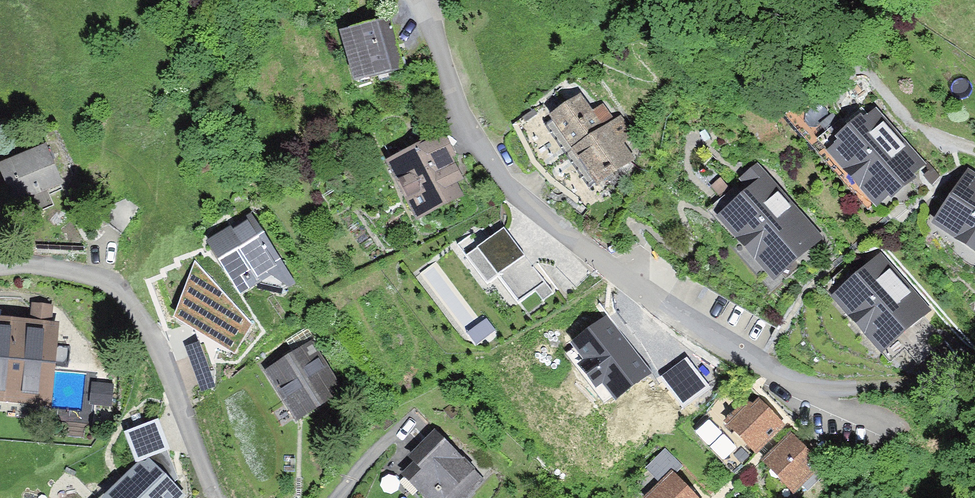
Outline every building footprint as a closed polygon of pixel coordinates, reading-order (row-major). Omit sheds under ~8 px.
[(389,22),(340,37),(354,86),(403,71),(389,22)] [(601,186),(634,161),(622,144),(635,133),(622,115),(616,120),(603,104),(594,111),(581,95),(550,118),(601,186)] [(927,166),(877,110),(863,122),(860,118),(834,141),(837,145),(826,154),(878,212),(889,202),(891,204),(917,181),(914,177),(927,166)] [(446,133),(385,165),(416,223),(464,198),(456,183),(464,179),(453,159),(458,156),(446,133)] [(56,145),(47,149),(59,178),(68,174),(56,145)] [(0,164),(0,174),(13,205),(62,185),(59,178),(47,149),(46,146),(0,164)] [(825,239),(759,164),(740,181),(749,192),(718,220),(775,284),(825,239)] [(932,229),(974,256),(974,177),(968,172),(932,229)] [(720,178),(711,187),(722,199),(731,190),(720,178)] [(251,215),(205,245),(240,298),(272,277),(289,290),(297,285),(251,215)] [(545,285),(503,232),(467,260),(489,287),(498,280),(518,306),(545,285)] [(883,359),(932,314),(881,257),(831,301),(883,359)] [(0,322),(0,404),(52,408),(59,325),(52,324),(54,307),(32,305),(30,324),(0,322)] [(285,342),(293,355),(313,343),(315,346),(324,341),(313,324),(285,342)] [(293,355),(264,373),(296,424),(345,393),(315,346),(313,343),(293,355)] [(113,385),(92,383),(90,406),(111,408),(113,385)] [(747,401),(724,424),(757,457),(786,428),(759,400),(752,407),(747,401)] [(754,456),(724,424),(716,415),(695,436),(735,477),(754,456)] [(103,497),(181,497),(183,496),(158,421),(123,433),(137,465),(103,497)] [(404,476),(426,497),(468,497),(485,481),(436,432),(409,458),(416,465),(404,476)] [(823,463),(792,433),(761,465),(793,495),(823,463)] [(666,450),(646,470),(660,484),(670,474),(673,478),(683,468),(666,450)] [(670,474),(660,484),(648,497),(696,497),(673,478),(670,474)]
